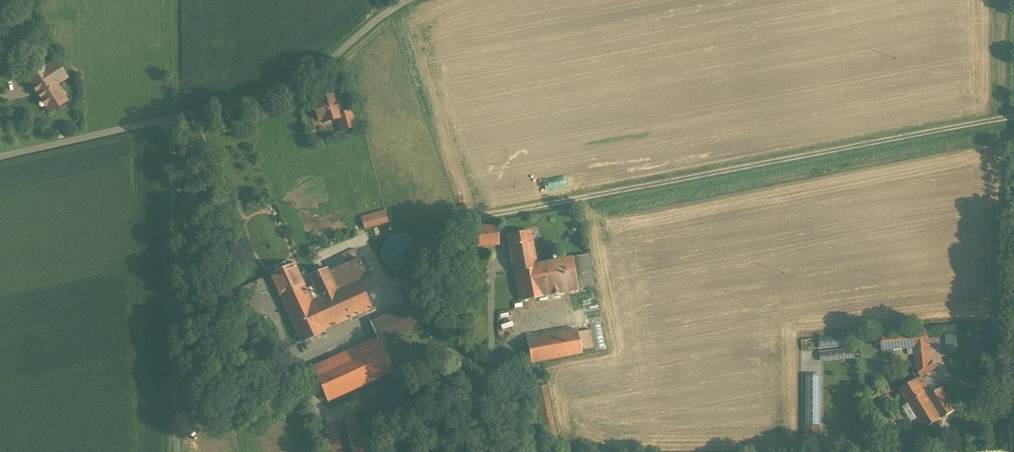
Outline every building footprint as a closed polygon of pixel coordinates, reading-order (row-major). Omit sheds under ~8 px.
[(67,77),(56,60),(28,78),(41,99),(46,107),(50,112),(67,101),(56,84),(67,77)] [(323,122),(337,118),(342,117),(341,113),(335,94),(316,99),(317,101),(313,101),(317,113),(320,112),(323,122)] [(351,110),(341,113),(342,117),(337,118),(341,130),(355,126),(351,110)] [(384,210),(361,217),(364,228),(388,222),(384,210)] [(498,226),(475,227),(476,246),(499,244),(498,226)] [(519,301),(543,296),(537,265),(530,231),(507,235),(519,301)] [(404,234),(401,233),(395,234),(390,237),(386,241),(383,246),(383,252),(384,258),(388,263),(392,267),(398,268),(403,268),(409,266),(414,261),(417,256),(418,250),(417,246),(414,241),(410,236),(404,234)] [(537,265),(543,296),(581,290),(594,287),(587,255),(537,265)] [(307,289),(326,330),(372,309),(360,280),(368,276),(359,258),(329,271),(326,267),(309,275),(313,286),(307,289)] [(326,330),(307,289),(293,263),(287,266),(285,262),(275,266),(277,270),(270,274),(301,342),(326,330)] [(430,322),(420,300),(370,323),(380,343),(315,373),(328,400),(393,370),(384,351),(403,343),(400,336),(430,322)] [(577,329),(527,338),(531,362),(541,361),(581,353),(581,349),(592,347),(589,330),(578,332),(577,329)] [(906,334),(881,337),(883,349),(915,346),(917,368),(921,376),(935,369),(930,361),(928,345),(926,330),(906,332),(906,334)] [(954,351),(967,351),(966,332),(945,333),(946,354),(954,354),(954,351)] [(843,335),(818,338),(820,345),(844,343),(843,335)] [(854,351),(821,355),(821,361),(854,358),(854,351)] [(818,375),(806,374),(806,445),(820,444),(820,424),(818,424),(818,375)] [(900,389),(909,403),(917,418),(924,428),(955,410),(942,388),(931,394),(927,387),(924,389),(917,378),(900,389)] [(914,420),(917,418),(909,403),(904,405),(903,410),(909,419),(914,420)] [(326,418),(334,451),(344,451),(356,449),(347,413),(326,418)]
